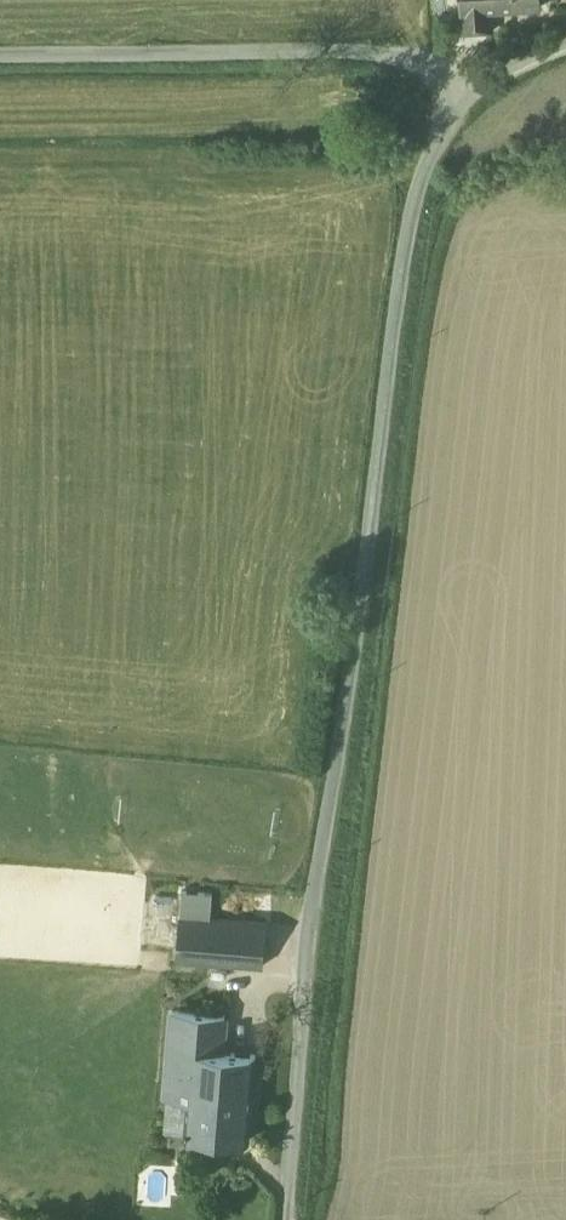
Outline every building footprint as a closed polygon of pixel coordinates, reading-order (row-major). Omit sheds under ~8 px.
[(492,5),(462,6),(463,27),(493,25),(492,5)] [(268,918),(211,913),(214,882),(184,879),(177,954),(264,962),(268,918)] [(226,1008),(173,1004),(166,1090),(189,1092),(191,1077),(194,1042),(223,1044),(226,1008)] [(223,1044),(194,1042),(191,1077),(254,1082),(257,1047),(223,1044)] [(254,1082),(191,1077),(189,1092),(186,1128),(250,1133),(254,1082)]
